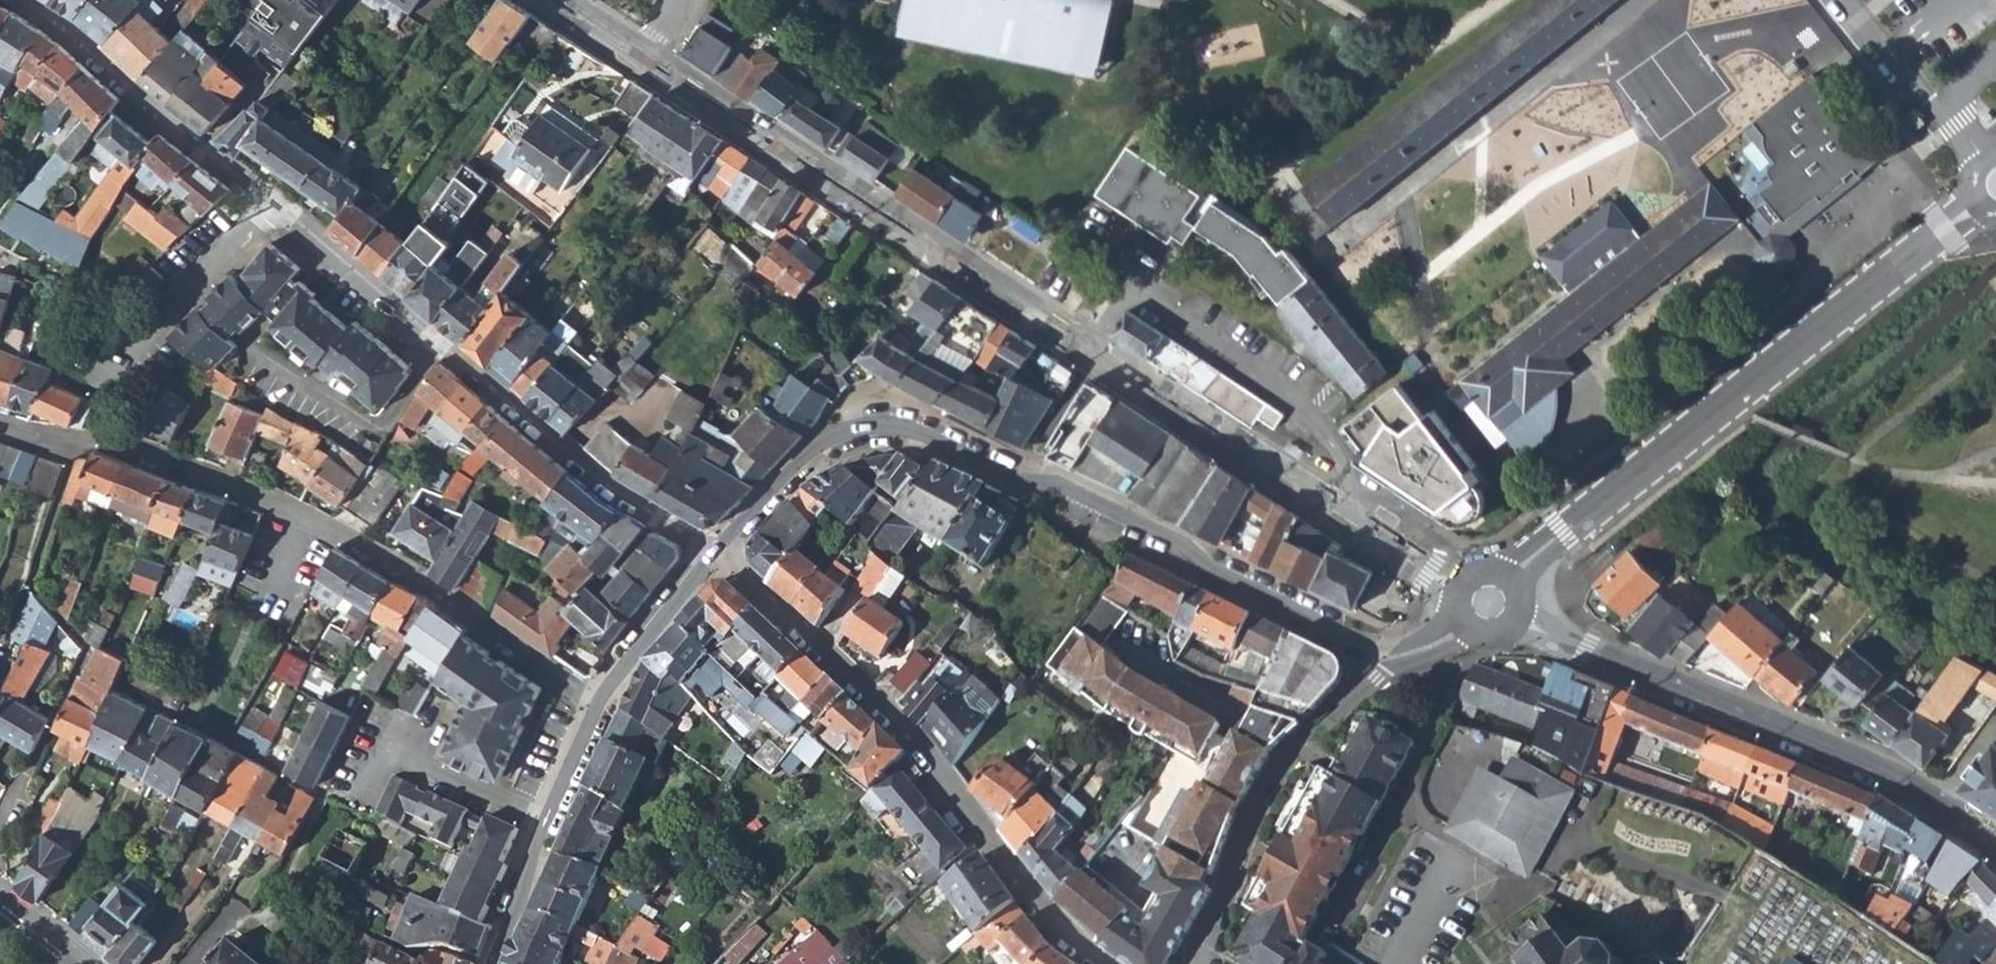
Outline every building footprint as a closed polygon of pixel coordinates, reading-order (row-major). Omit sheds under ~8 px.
[(76,18),(90,0),(49,0),(76,18)] [(76,18),(106,43),(103,46),(120,61),(153,20),(149,15),(138,4),(141,0),(90,0),(76,18)] [(153,20),(120,61),(141,80),(177,37),(204,4),(208,0),(191,0),(177,16),(167,36),(153,20)] [(204,4),(177,37),(141,80),(169,104),(195,72),(231,105),(247,86),(219,61),(236,41),(258,13),(241,0),(232,0),(219,15),(204,4)] [(258,13),(236,41),(248,50),(257,39),(264,44),(260,48),(286,67),(340,0),(241,0),(258,13)] [(394,4),(413,16),(424,0),(396,0),(394,4)] [(513,44),(533,18),(506,0),(502,0),(501,2),(484,25),(513,44)] [(902,25),(952,35),(951,42),(1050,62),(1051,55),(1084,61),(1105,65),(1118,0),(908,0),(902,25)] [(1308,188),(1303,192),(1292,200),(1306,216),(1302,219),(1319,239),(1615,0),(1541,0),(1308,188)] [(13,12),(2,7),(0,5),(0,35),(13,12)] [(1,104),(19,75),(45,34),(26,21),(13,12),(0,35),(0,106),(1,104)] [(722,23),(707,14),(699,28),(683,55),(715,77),(754,102),(770,74),(778,60),(761,49),(760,48),(751,61),(722,42),(731,29),(722,23)] [(513,44),(539,62),(558,34),(533,18),(513,44)] [(901,32),(951,42),(952,35),(902,25),(901,32)] [(19,75),(31,85),(33,81),(62,46),(59,43),(45,34),(19,75)] [(248,50),(255,55),(260,48),(264,44),(257,39),(248,50)] [(44,80),(61,96),(85,66),(62,46),(33,81),(39,86),(44,80)] [(1050,62),(1083,69),(1084,61),(1051,55),(1050,62)] [(770,74),(754,102),(778,118),(796,85),(800,75),(778,60),(770,74)] [(44,119),(47,121),(43,128),(52,134),(72,106),(86,119),(59,150),(17,202),(4,226),(13,234),(26,239),(34,245),(46,250),(55,256),(83,267),(93,240),(62,223),(36,210),(95,133),(113,109),(121,100),(85,66),(61,96),(44,119)] [(293,76),(284,70),(266,92),(252,109),(250,107),(217,142),(236,157),(243,147),(258,126),(272,106),(268,103),(281,86),(284,88),(293,76)] [(1815,71),(1754,120),(1766,134),(1767,139),(1768,144),(1770,150),(1773,154),(1774,157),(1777,159),(1774,162),(1771,164),(1769,166),(1768,171),(1771,175),(1758,186),(1764,194),(1755,202),(1772,224),(1782,216),(1786,222),(1798,212),(1804,220),(1825,203),(1823,200),(1849,179),(1847,176),(1856,169),(1860,175),(1862,173),(1883,156),(1858,125),(1850,132),(1831,108),(1839,101),(1815,71)] [(169,104),(206,134),(231,105),(195,72),(169,104)] [(614,106),(635,122),(654,97),(631,82),(614,106)] [(812,110),(798,100),(803,91),(796,85),(778,118),(827,151),(841,129),(828,120),(840,101),(824,91),(812,110)] [(645,146),(670,163),(697,124),(657,99),(631,137),(645,146)] [(1,104),(0,106),(0,134),(1,135),(10,120),(9,119),(4,116),(9,109),(1,104)] [(326,139),(272,106),(258,126),(243,147),(303,189),(325,156),(333,162),(352,136),(357,128),(342,117),(326,139)] [(849,107),(842,115),(848,119),(854,110),(849,107)] [(1913,108),(1904,116),(1916,131),(1925,123),(1913,108)] [(153,146),(113,109),(95,133),(101,138),(121,155),(111,167),(79,220),(67,213),(62,223),(93,240),(113,203),(123,189),(138,169),(136,167),(141,160),(153,146)] [(594,151),(543,115),(534,128),(522,146),(512,140),(499,159),(512,169),(518,159),(546,179),(564,192),(594,151)] [(25,140),(33,145),(43,128),(47,121),(44,119),(40,116),(25,140)] [(512,140),(522,146),(534,128),(522,120),(516,120),(506,135),(512,140)] [(1754,120),(1746,127),(1774,162),(1777,159),(1774,157),(1773,154),(1770,150),(1768,144),(1767,139),(1766,134),(1754,120)] [(857,138),(850,132),(835,154),(842,159),(842,160),(873,181),(901,148),(869,122),(857,138)] [(670,163),(695,182),(701,173),(723,142),(697,124),(670,163)] [(149,168),(170,187),(192,160),(161,135),(153,146),(141,160),(149,168)] [(303,189),(343,217),(366,185),(343,169),(346,164),(341,161),(350,149),(353,151),(360,142),(352,136),(333,162),(325,156),(303,189)] [(91,150),(111,167),(121,155),(101,138),(91,150)] [(709,171),(730,185),(748,159),(723,142),(701,173),(706,176),(709,171)] [(1205,191),(1132,144),(1100,192),(1135,214),(1174,239),(1178,233),(1189,217),(1205,191)] [(366,163),(377,171),(384,160),(373,153),(366,163)] [(936,162),(925,156),(904,185),(894,195),(932,220),(936,213),(942,217),(955,196),(926,177),(936,162)] [(546,179),(518,159),(512,169),(507,176),(535,195),(546,179)] [(730,185),(717,202),(733,213),(763,168),(748,159),(730,185)] [(123,189),(128,194),(149,168),(141,160),(136,167),(138,169),(123,189)] [(162,213),(158,218),(180,236),(230,190),(192,160),(170,187),(191,205),(184,213),(174,204),(178,199),(172,193),(158,208),(162,213)] [(401,256),(422,273),(449,239),(495,181),(469,160),(409,244),(401,256)] [(756,217),(777,232),(802,193),(763,168),(733,213),(751,225),(756,217)] [(1772,224),(1775,234),(1793,232),(1864,175),(1862,173),(1860,175),(1856,169),(1847,176),(1849,179),(1823,200),(1825,203),(1804,220),(1798,212),(1786,222),(1782,216),(1772,224)] [(980,191),(964,180),(955,196),(942,217),(938,224),(959,237),(970,235),(982,214),(970,206),(980,191)] [(1614,200),(1544,256),(1574,293),(1451,392),(1465,410),(1479,399),(1503,430),(1560,386),(1577,373),(1566,358),(1742,217),(1714,182),(1644,237),(1614,200)] [(384,197),(367,184),(366,185),(343,217),(331,232),(359,255),(383,222),(373,211),(384,197)] [(126,219),(165,251),(180,236),(158,218),(150,211),(128,194),(123,189),(113,203),(128,215),(126,219)] [(778,239),(758,263),(752,271),(743,281),(747,284),(755,275),(772,290),(779,282),(797,257),(789,249),(796,239),(798,236),(796,234),(816,203),(802,193),(777,232),(775,236),(778,239)] [(1359,396),(1389,371),(1290,248),(1285,252),(1270,233),(1217,198),(1200,224),(1239,250),(1258,274),(1260,273),(1359,396)] [(721,232),(733,213),(717,202),(709,213),(712,217),(721,232)] [(942,217),(936,213),(932,220),(938,224),(942,217)] [(1194,220),(1189,217),(1178,233),(1184,236),(1189,240),(1200,224),(1194,220)] [(825,237),(837,245),(852,227),(840,219),(825,237)] [(409,244),(383,222),(359,255),(385,277),(401,256),(409,244)] [(453,267),(470,281),(504,236),(495,228),(480,246),(474,241),(453,267)] [(1775,234),(1762,243),(1760,259),(1771,255),(1780,253),(1790,236),(1775,234)] [(1799,248),(1790,236),(1780,253),(1771,255),(1760,259),(1770,270),(1785,272),(1797,263),(1799,248)] [(455,245),(449,239),(422,273),(405,295),(436,322),(463,287),(437,265),(444,258),(455,245)] [(796,239),(789,249),(797,257),(805,247),(796,239)] [(399,387),(411,373),(406,369),(410,363),(356,320),(349,326),(313,298),(297,284),(290,279),(299,268),(269,244),(243,272),(247,275),(241,283),(232,275),(211,297),(242,327),(247,331),(267,309),(274,325),(269,331),(316,368),(319,366),(332,376),(336,371),(358,389),(355,393),(375,409),(394,384),(399,387)] [(555,255),(541,244),(526,264),(508,287),(484,317),(462,344),(490,368),(532,313),(512,297),(527,276),(535,281),(555,255)] [(805,247),(797,257),(815,273),(823,263),(805,247)] [(1072,252),(1067,261),(1075,267),(1081,257),(1072,252)] [(477,298),(465,288),(463,287),(436,322),(462,344),(484,317),(508,287),(526,264),(512,253),(502,265),(494,260),(489,267),(496,273),(477,298)] [(385,277),(405,295),(422,273),(401,256),(385,277)] [(784,310),(795,297),(815,273),(797,257),(779,282),(772,290),(767,297),(777,304),(784,310)] [(130,271),(140,279),(150,267),(141,258),(130,271)] [(463,287),(465,288),(470,281),(453,267),(444,258),(437,265),(463,287)] [(150,295),(163,279),(150,267),(140,279),(137,283),(150,295)] [(16,277),(0,272),(0,329),(16,277)] [(915,330),(910,337),(914,341),(923,349),(941,328),(962,298),(923,272),(908,295),(919,302),(911,312),(928,323),(920,334),(915,330)] [(198,309),(230,339),(242,327),(211,297),(198,309)] [(538,319),(551,303),(544,298),(532,313),(490,368),(511,385),(553,332),(538,319)] [(941,328),(977,358),(999,322),(962,298),(941,328)] [(169,338),(193,354),(211,365),(215,367),(238,346),(230,339),(198,309),(169,338)] [(1190,375),(1184,384),(1202,395),(1219,371),(1161,330),(1128,310),(1111,336),(1169,374),(1175,365),(1190,375)] [(915,330),(920,334),(928,323),(911,312),(903,322),(915,330)] [(579,331),(563,318),(553,332),(511,385),(526,397),(570,343),(579,331)] [(977,358),(990,368),(1013,332),(999,322),(977,358)] [(17,356),(24,331),(14,328),(5,344),(0,343),(0,349),(17,356)] [(887,341),(905,353),(911,345),(893,331),(887,341)] [(1022,367),(1036,346),(1013,332),(990,368),(993,370),(1038,392),(1045,380),(1022,367)] [(858,358),(876,371),(883,377),(898,384),(916,358),(905,353),(887,341),(881,337),(858,358)] [(911,345),(905,353),(916,358),(923,349),(914,341),(911,345)] [(42,354),(55,357),(58,346),(46,342),(42,354)] [(588,357),(570,343),(526,397),(550,419),(598,357),(592,352),(588,357)] [(840,348),(824,356),(830,362),(841,374),(853,364),(840,348)] [(17,356),(0,349),(0,401),(13,405),(26,359),(17,356)] [(965,372),(923,349),(916,358),(898,384),(933,402),(965,372)] [(188,362),(207,373),(211,365),(193,354),(188,362)] [(613,369),(598,357),(550,419),(567,433),(598,402),(627,372),(637,361),(629,354),(613,369)] [(52,369),(26,359),(13,405),(34,413),(36,408),(45,388),(51,373),(52,369)] [(654,376),(637,361),(627,372),(644,388),(654,376)] [(978,380),(965,372),(933,402),(1024,446),(1056,396),(1061,397),(1076,373),(1058,361),(1045,380),(1038,392),(993,370),(982,391),(973,386),(978,380)] [(793,374),(769,410),(806,434),(851,385),(841,374),(830,362),(813,386),(793,374)] [(437,368),(417,394),(414,397),(398,419),(411,428),(431,405),(438,411),(463,383),(454,374),(441,363),(437,368)] [(1285,414),(1219,371),(1202,395),(1252,427),(1259,417),(1276,428),(1285,414)] [(740,381),(720,372),(710,396),(729,405),(740,381)] [(77,414),(88,419),(95,405),(85,400),(54,386),(58,377),(51,373),(45,388),(36,408),(71,425),(77,414)] [(1090,382),(1041,456),(1071,470),(1089,443),(1117,400),(1090,382)] [(457,426),(451,435),(456,441),(458,442),(462,437),(489,403),(466,386),(463,383),(438,411),(436,415),(440,418),(443,414),(457,426)] [(1426,417),(1400,384),(1348,424),(1366,447),(1357,461),(1434,512),(1448,523),(1454,525),(1463,526),(1464,525),(1466,526),(1469,525),(1472,523),(1474,522),(1477,520),(1479,517),(1480,516),(1484,509),(1484,507),(1485,500),(1484,497),(1484,494),(1481,489),(1476,483),(1485,475),(1469,453),(1450,430),(1435,410),(1426,417)] [(1560,386),(1503,430),(1531,465),(1532,464),(1535,461),(1536,460),(1537,458),(1538,458),(1540,455),(1540,454),(1541,454),(1541,453),(1542,453),(1542,452),(1543,450),(1544,450),(1544,449),(1546,447),(1546,446),(1548,444),(1549,440),(1551,437),(1552,435),(1553,434),(1553,433),(1554,432),(1554,431),(1555,429),(1555,428),(1555,427),(1556,425),(1556,424),(1557,422),(1558,419),(1558,417),(1559,416),(1559,415),(1559,414),(1559,413),(1560,411),(1560,408),(1560,407),(1561,395),(1561,394),(1561,390),(1561,388),(1560,387),(1560,386)] [(147,426),(174,439),(191,404),(170,391),(147,426)] [(675,430),(689,439),(693,433),(699,421),(706,404),(683,391),(668,418),(679,424),(675,430)] [(1089,443),(1115,460),(1143,417),(1117,400),(1089,443)] [(265,416),(229,402),(211,442),(232,451),(225,468),(241,474),(252,446),(259,429),(265,416)] [(472,437),(480,445),(485,448),(509,418),(503,413),(489,403),(462,437),(468,441),(472,437)] [(280,411),(269,404),(265,416),(259,429),(290,441),(279,465),(309,483),(328,455),(310,446),(316,432),(280,411)] [(738,431),(734,434),(772,468),(806,434),(769,410),(760,404),(738,431)] [(80,428),(84,429),(88,419),(77,414),(71,425),(80,428)] [(1115,460),(1142,476),(1170,435),(1143,417),(1115,460)] [(536,489),(515,522),(516,523),(530,529),(568,469),(549,455),(534,443),(509,418),(485,448),(480,445),(472,453),(462,462),(461,464),(473,473),(494,455),(518,475),(536,489)] [(685,447),(656,496),(703,523),(722,521),(772,468),(734,434),(730,436),(726,437),(699,421),(693,433),(689,439),(685,447)] [(603,422),(584,447),(599,460),(611,469),(619,474),(656,496),(685,447),(663,435),(659,441),(656,439),(653,444),(637,435),(633,443),(603,422)] [(1170,435),(1142,476),(1128,496),(1152,507),(1191,449),(1170,435)] [(448,451),(462,462),(472,453),(458,442),(456,441),(448,451)] [(8,446),(0,443),(0,474),(8,446)] [(344,447),(337,443),(328,455),(309,483),(359,516),(389,473),(369,462),(344,447)] [(14,480),(22,451),(8,446),(0,474),(14,480)] [(267,453),(252,446),(241,474),(257,480),(267,453)] [(1191,449),(1152,507),(1151,510),(1181,522),(1214,463),(1191,449)] [(94,489),(112,494),(127,463),(96,450),(92,461),(78,457),(65,501),(74,505),(77,496),(90,500),(94,489)] [(28,485),(38,456),(22,451),(14,480),(28,485)] [(64,466),(39,458),(29,487),(54,495),(64,466)] [(882,486),(904,504),(923,479),(920,477),(924,472),(920,468),(909,459),(899,458),(885,459),(866,462),(844,467),(875,493),(882,486)] [(919,526),(946,544),(986,485),(964,475),(939,463),(936,462),(923,479),(904,504),(898,511),(886,526),(872,544),(876,550),(880,553),(891,564),(919,526)] [(112,494),(154,508),(169,480),(127,463),(112,494)] [(1214,463),(1181,522),(1223,543),(1226,536),(1236,516),(1251,487),(1214,463)] [(866,510),(886,526),(898,511),(875,493),(844,467),(807,487),(830,507),(851,526),(866,510)] [(603,501),(580,479),(568,469),(530,529),(548,537),(567,547),(572,542),(583,551),(591,542),(602,530),(612,517),(618,509),(603,501)] [(472,479),(457,471),(442,494),(450,496),(459,501),(472,479)] [(374,526),(404,480),(399,478),(389,473),(359,516),(374,526)] [(1485,475),(1476,483),(1481,489),(1490,481),(1485,475)] [(150,519),(177,530),(181,519),(196,490),(169,480),(154,508),(153,512),(150,519)] [(1076,555),(1027,505),(986,485),(946,544),(949,545),(942,553),(948,557),(955,550),(983,569),(1013,525),(1059,571),(1076,555)] [(815,525),(830,507),(807,487),(780,517),(750,548),(751,563),(771,580),(792,554),(805,539),(815,525)] [(1246,544),(1242,552),(1274,568),(1298,518),(1251,487),(1236,516),(1255,525),(1265,529),(1256,549),(1246,544)] [(181,519),(215,531),(221,518),(228,501),(196,490),(181,519)] [(463,517),(490,534),(493,530),(500,516),(473,499),(469,505),(463,517)] [(240,505),(228,501),(221,518),(215,531),(204,555),(199,568),(197,572),(233,584),(240,569),(254,532),(233,526),(240,505)] [(394,532),(438,560),(455,531),(411,503),(394,532)] [(602,530),(591,542),(583,551),(582,553),(598,566),(606,574),(646,525),(623,511),(618,509),(612,517),(602,530)] [(515,522),(500,516),(493,530),(509,540),(516,523),(515,522)] [(476,557),(490,534),(463,517),(455,531),(438,560),(432,570),(458,589),(460,586),(476,557)] [(1312,588),(1330,551),(1335,542),(1298,518),(1274,568),(1312,588)] [(1673,535),(1660,519),(1636,539),(1650,554),(1673,535)] [(516,523),(509,540),(539,554),(540,552),(553,564),(549,570),(559,577),(573,589),(575,592),(584,582),(598,566),(582,553),(583,551),(572,542),(567,547),(548,537),(530,529),(516,523)] [(831,539),(815,525),(805,539),(820,552),(831,539)] [(1246,544),(1256,549),(1265,529),(1255,525),(1246,544)] [(654,530),(623,566),(653,589),(681,554),(680,546),(654,530)] [(1233,541),(1226,536),(1223,543),(1230,547),(1233,541)] [(322,571),(318,577),(312,591),(324,597),(338,606),(340,602),(346,593),(360,563),(333,547),(322,571)] [(1374,572),(1330,551),(1312,588),(1355,609),(1374,572)] [(1652,577),(1630,552),(1613,567),(1592,589),(1587,601),(1592,608),(1598,616),(1603,619),(1617,606),(1627,616),(1661,585),(1652,577)] [(862,578),(877,589),(893,566),(891,564),(880,553),(862,578)] [(818,574),(792,554),(771,580),(769,583),(794,604),(818,574)] [(1136,594),(1156,603),(1173,576),(1130,555),(1113,584),(1111,582),(1102,594),(1127,610),(1136,594)] [(504,576),(476,557),(460,586),(492,610),(504,576)] [(1666,570),(1673,577),(1682,566),(1677,560),(1666,570)] [(173,593),(169,601),(181,606),(197,572),(199,568),(183,562),(170,592),(173,593)] [(836,562),(818,574),(794,604),(819,628),(845,591),(839,587),(851,572),(836,562)] [(350,613),(351,615),(370,625),(375,616),(389,580),(360,563),(346,593),(340,602),(344,605),(350,596),(356,600),(350,613)] [(605,589),(634,613),(653,589),(623,566),(605,589)] [(891,588),(901,572),(893,566),(877,589),(845,634),(879,660),(903,626),(876,605),(891,588)] [(129,580),(156,590),(159,579),(133,569),(129,580)] [(70,570),(57,604),(68,617),(83,575),(70,570)] [(1652,577),(1661,585),(1666,580),(1658,571),(1652,577)] [(1818,585),(1825,591),(1836,578),(1828,573),(1818,585)] [(1156,603),(1179,616),(1195,587),(1173,576),(1156,603)] [(553,588),(566,594),(573,589),(559,577),(553,588)] [(759,672),(772,685),(777,681),(803,651),(768,619),(723,577),(703,597),(721,614),(718,619),(733,634),(723,646),(718,641),(709,650),(723,665),(727,660),(736,664),(750,649),(766,664),(759,672)] [(399,632),(418,596),(401,587),(389,580),(375,616),(389,626),(399,632)] [(574,621),(608,647),(629,621),(588,585),(570,606),(565,613),(574,621)] [(1179,616),(1168,636),(1174,660),(1177,661),(1194,631),(1214,596),(1195,587),(1179,616)] [(542,608),(505,590),(496,613),(554,655),(563,644),(558,640),(566,631),(574,621),(565,613),(570,606),(555,593),(542,608)] [(1630,628),(1665,656),(1683,664),(1708,637),(1728,613),(1716,603),(1698,623),(1660,592),(1630,628)] [(14,638),(27,644),(44,605),(34,594),(14,638)] [(340,602),(338,606),(350,613),(356,600),(350,596),(344,605),(340,602)] [(379,644),(385,647),(402,655),(404,651),(413,637),(432,605),(418,596),(399,632),(389,626),(379,644)] [(1194,631),(1236,652),(1253,615),(1214,596),(1194,631)] [(679,622),(709,650),(718,641),(723,646),(733,634),(718,619),(721,614),(703,597),(679,622)] [(1708,637),(1755,676),(1783,642),(1785,639),(1740,600),(1728,613),(1708,637)] [(4,692),(8,694),(23,703),(51,651),(45,647),(59,621),(44,605),(27,644),(4,692)] [(413,637),(446,660),(461,634),(465,628),(432,605),(413,637)] [(89,619),(82,634),(95,648),(99,653),(102,645),(115,612),(103,608),(97,621),(89,619)] [(344,628),(362,639),(370,625),(351,615),(344,628)] [(1270,661),(1284,632),(1268,623),(1253,615),(1236,652),(1223,681),(1237,686),(1261,693),(1263,694),(1266,686),(1260,684),(1263,677),(1247,672),(1254,652),(1270,661)] [(336,642),(344,628),(331,620),(324,633),(336,642)] [(788,740),(800,726),(798,725),(790,717),(779,706),(765,693),(758,701),(723,665),(709,650),(679,622),(645,662),(666,680),(668,671),(688,690),(693,696),(700,687),(713,700),(725,687),(749,713),(753,710),(788,740)] [(957,632),(949,625),(933,645),(941,651),(957,632)] [(1076,625),(1045,664),(1104,712),(1194,766),(1210,775),(1199,792),(1177,780),(1148,834),(1164,843),(1140,887),(1149,893),(1139,911),(1084,865),(1056,900),(1099,937),(1103,940),(1099,945),(1126,963),(1166,963),(1212,882),(1213,874),(1221,853),(1242,803),(1262,764),(1272,747),(1302,718),(1263,705),(1250,735),(1245,731),(1234,752),(1210,736),(1218,723),(1157,686),(1132,672),(1076,625)] [(1783,642),(1790,648),(1800,637),(1793,630),(1785,639),(1783,642)] [(603,657),(566,631),(558,640),(563,644),(554,655),(586,675),(595,674),(603,657)] [(467,702),(466,703),(443,751),(449,754),(446,759),(492,782),(495,775),(499,777),(524,723),(519,721),(525,709),(530,711),(539,688),(498,660),(496,662),(488,657),(490,653),(461,634),(446,660),(438,673),(436,678),(467,702)] [(1266,686),(1263,694),(1311,713),(1321,704),(1338,685),(1341,681),(1344,670),(1343,665),(1340,661),(1289,634),(1266,686)] [(404,651),(438,673),(446,660),(413,637),(404,651)] [(1790,648),(1783,642),(1755,676),(1790,704),(1817,671),(1790,648)] [(128,660),(102,645),(99,653),(95,648),(84,671),(117,685),(128,660)] [(1885,676),(1850,647),(1825,677),(1859,706),(1885,676)] [(311,661),(288,650),(274,673),(299,684),(311,661)] [(777,681),(790,693),(802,704),(806,707),(830,678),(803,651),(777,681)] [(1895,742),(1926,766),(1950,734),(1936,723),(1942,715),(1946,718),(1973,682),(1995,696),(1995,674),(1984,667),(1959,654),(1931,691),(1917,711),(1895,742)] [(889,685),(903,697),(928,667),(915,655),(889,685)] [(672,723),(688,690),(668,671),(666,680),(645,662),(643,666),(622,710),(650,730),(666,742),(674,726),(672,723)] [(912,706),(906,712),(922,726),(951,691),(944,684),(948,680),(956,686),(965,674),(956,668),(954,671),(944,664),(932,683),(925,690),(918,686),(906,699),(912,706)] [(1581,773),(1604,723),(1619,692),(1559,666),(1546,694),(1531,727),(1522,747),(1540,753),(1563,762),(1581,773)] [(1477,705),(1531,727),(1546,694),(1476,667),(1455,707),(1453,712),(1471,720),(1477,705)] [(1001,698),(967,671),(965,674),(956,686),(948,680),(944,684),(951,691),(922,726),(926,731),(937,744),(953,765),(969,743),(971,744),(983,727),(1001,698)] [(60,751),(81,761),(90,744),(108,712),(105,710),(114,690),(81,675),(56,728),(65,732),(56,750),(60,751)] [(176,677),(161,705),(175,711),(187,685),(188,683),(176,677)] [(407,677),(394,703),(415,713),(430,688),(407,677)] [(810,711),(823,724),(847,695),(830,678),(806,707),(802,704),(790,717),(798,725),(810,711)] [(1917,711),(1931,691),(1919,683),(1909,697),(1905,695),(1910,688),(1897,678),(1866,723),(1895,742),(1917,711)] [(765,693),(779,706),(790,693),(777,681),(772,685),(765,693)] [(197,690),(187,685),(175,711),(195,721),(204,702),(194,697),(197,690)] [(1261,693),(1237,686),(1223,697),(1251,713),(1261,693)] [(115,756),(108,772),(109,772),(117,775),(121,767),(123,760),(148,708),(120,692),(114,690),(105,710),(108,712),(90,744),(115,756)] [(790,693),(779,706),(790,717),(802,704),(790,693)] [(8,694),(0,707),(0,745),(6,735),(33,751),(50,719),(23,703),(8,694)] [(823,724),(860,759),(880,727),(847,695),(823,724)] [(1621,723),(1705,758),(1714,734),(1632,698),(1621,723)] [(351,716),(320,701),(288,769),(318,785),(351,716)] [(268,713),(253,706),(244,723),(258,732),(268,713)] [(127,765),(150,779),(171,733),(176,721),(148,708),(123,760),(121,767),(125,769),(127,765)] [(638,758),(650,730),(622,710),(606,745),(638,758)] [(281,721),(268,713),(258,732),(273,740),(281,721)] [(150,779),(178,795),(209,736),(194,729),(176,721),(171,733),(150,779)] [(237,742),(266,757),(273,740),(258,732),(244,723),(235,740),(237,742)] [(1246,963),(1309,963),(1326,937),(1335,944),(1342,932),(1329,921),(1327,922),(1318,917),(1421,748),(1377,723),(1342,782),(1337,779),(1332,776),(1329,774),(1280,854),(1248,908),(1238,901),(1236,911),(1254,923),(1237,950),(1241,961),(1246,963)] [(1623,731),(1604,723),(1581,773),(1587,776),(1590,779),(1636,798),(1662,806),(1685,813),(1693,792),(1651,777),(1608,761),(1623,731)] [(851,772),(873,790),(907,753),(880,727),(860,759),(851,772)] [(812,767),(826,750),(812,737),(807,732),(792,751),(812,767)] [(1790,793),(1789,792),(1798,768),(1714,734),(1705,758),(1731,768),(1771,785),(1766,798),(1785,806),(1790,793)] [(206,811),(238,752),(219,742),(209,736),(178,795),(182,797),(206,811)] [(1961,790),(1994,812),(1995,813),(1995,742),(1979,764),(1979,763),(1970,776),(1971,776),(1961,790)] [(725,764),(736,773),(751,754),(740,743),(725,764)] [(627,812),(649,763),(638,758),(606,745),(586,788),(627,812)] [(206,811),(234,826),(266,768),(238,752),(206,811)] [(921,880),(928,888),(947,870),(975,844),(966,833),(959,839),(950,828),(912,782),(914,780),(916,782),(924,774),(907,753),(873,790),(864,801),(872,808),(880,800),(909,833),(936,866),(921,880)] [(974,792),(1008,822),(1049,767),(1035,755),(1019,776),(999,760),(974,792)] [(1725,781),(1731,768),(1705,758),(1700,770),(1725,781)] [(1340,763),(1332,776),(1337,779),(1345,766),(1340,763)] [(1530,878),(1576,796),(1516,763),(1507,780),(1471,845),(1530,878)] [(1066,777),(1052,764),(1049,767),(1008,822),(1001,831),(1020,856),(1039,835),(1058,813),(1047,803),(1066,777)] [(244,832),(259,839),(277,807),(266,801),(270,794),(280,776),(266,768),(234,826),(213,863),(217,866),(220,861),(226,864),(244,832)] [(1471,845),(1507,780),(1485,768),(1449,832),(1471,845)] [(1790,793),(1869,824),(1880,800),(1798,768),(1789,792),(1790,793)] [(43,777),(34,772),(28,785),(37,789),(43,777)] [(106,777),(114,781),(117,775),(109,772),(108,772),(106,777)] [(417,791),(418,788),(392,776),(387,785),(413,797),(405,813),(435,827),(430,837),(453,848),(463,825),(473,829),(478,819),(468,815),(471,810),(432,794),(430,797),(417,791)] [(35,827),(43,832),(68,786),(70,782),(65,779),(62,784),(58,782),(35,827)] [(381,815),(400,824),(405,813),(413,797),(387,785),(374,812),(378,813),(381,815)] [(91,799),(68,786),(43,832),(16,881),(40,899),(79,847),(95,823),(106,798),(94,791),(91,799)] [(602,870),(627,812),(586,788),(572,818),(556,854),(602,870)] [(259,839),(284,853),(315,798),(308,794),(299,789),(292,808),(280,801),(277,807),(259,839)] [(1731,805),(1693,792),(1685,813),(1712,823),(1758,852),(1764,855),(1775,829),(1745,812),(1731,805)] [(266,801),(277,807),(280,801),(270,794),(266,801)] [(182,797),(178,795),(160,826),(171,832),(180,816),(184,810),(177,806),(182,797)] [(1885,845),(1905,855),(1919,825),(1884,802),(1880,800),(1869,824),(1845,874),(1838,888),(1863,900),(1873,882),(1869,880),(1885,845)] [(1058,813),(1071,825),(1079,815),(1066,803),(1058,813)] [(1071,825),(1058,813),(1039,835),(1020,856),(1034,874),(1056,850),(1075,829),(1071,825)] [(374,830),(403,844),(410,830),(400,824),(381,815),(374,830)] [(502,865),(511,844),(518,829),(513,825),(488,815),(485,822),(481,833),(473,851),(466,847),(439,907),(481,924),(488,907),(482,904),(488,890),(493,878),(499,882),(507,867),(502,865)] [(198,826),(180,816),(171,832),(189,843),(198,826)] [(473,829),(481,833),(485,822),(478,819),(473,829)] [(1914,877),(1937,837),(1919,825),(1905,855),(1899,868),(1914,877)] [(338,839),(326,860),(346,871),(354,875),(357,870),(361,858),(372,833),(361,829),(356,838),(343,831),(338,839)] [(1809,851),(1775,829),(1764,855),(1833,899),(1838,888),(1845,874),(1809,851)] [(400,851),(410,856),(425,838),(410,830),(403,844),(400,851)] [(945,887),(978,933),(994,919),(1014,901),(980,850),(975,844),(947,870),(953,879),(945,887)] [(1943,880),(1959,891),(1966,884),(1983,866),(1951,845),(1937,866),(1947,873),(1943,880)] [(1061,854),(1056,850),(1034,874),(1052,895),(1056,900),(1084,865),(1095,852),(1087,847),(1079,858),(1073,865),(1061,854)] [(1061,854),(1073,865),(1079,858),(1066,848),(1061,854)] [(410,856),(400,851),(391,871),(401,876),(410,856)] [(582,915),(600,873),(602,870),(556,854),(540,890),(530,910),(576,926),(593,935),(599,939),(604,941),(607,935),(594,922),(582,915)] [(310,866),(301,882),(311,888),(320,872),(310,866)] [(1935,963),(1964,963),(1974,951),(1984,962),(1995,948),(1995,879),(1983,866),(1966,884),(1981,899),(1975,905),(1984,915),(1987,913),(1992,918),(1968,944),(1960,932),(1935,963)] [(191,881),(180,895),(187,901),(195,891),(202,881),(207,873),(198,869),(191,881)] [(1881,891),(1865,918),(1893,936),(1902,924),(1914,905),(1929,881),(1922,877),(1914,891),(1899,882),(1890,897),(1881,891)] [(488,890),(495,894),(499,882),(493,878),(488,890)] [(150,904),(123,883),(117,891),(104,907),(84,934),(108,954),(136,921),(150,904)] [(360,898),(384,909),(389,897),(367,885),(360,898)] [(482,904),(488,907),(495,894),(488,890),(482,904)] [(174,902),(182,908),(187,901),(180,895),(174,902)] [(91,896),(71,924),(84,934),(104,907),(91,896)] [(440,947),(445,947),(477,957),(488,927),(481,924),(439,907),(413,896),(409,909),(400,932),(396,942),(413,949),(440,947)] [(1025,916),(1014,901),(994,919),(1005,932),(1025,916)] [(390,929),(400,932),(409,909),(400,905),(390,929)] [(1919,908),(1914,905),(1902,924),(1912,930),(1923,936),(1930,925),(1914,915),(1919,908)] [(356,907),(349,922),(367,931),(368,928),(371,922),(365,919),(368,914),(356,907)] [(590,942),(593,935),(576,926),(530,910),(517,936),(564,955),(572,937),(586,940),(590,942)] [(1625,963),(1624,960),(1619,962),(1614,956),(1610,951),(1613,947),(1610,945),(1606,949),(1599,947),(1595,947),(1594,942),(1590,942),(1590,947),(1586,948),(1582,949),(1585,942),(1579,933),(1569,932),(1561,937),(1546,919),(1547,915),(1541,914),(1541,919),(1509,943),(1506,942),(1505,947),(1509,948),(1521,963),(1520,963),(1621,963),(1625,963)] [(1050,947),(1025,916),(1005,932),(994,919),(978,933),(960,950),(965,957),(981,944),(990,954),(1001,945),(1014,961),(1010,963),(1038,963),(1050,947)] [(641,917),(618,949),(609,963),(628,963),(631,956),(634,949),(644,955),(659,928),(641,917)] [(136,921),(108,954),(120,963),(138,963),(158,939),(136,921)] [(755,923),(725,956),(734,963),(742,963),(768,935),(755,923)] [(1904,944),(1912,930),(1902,924),(1893,936),(1904,944)] [(1941,932),(1930,925),(1923,936),(1934,943),(1941,932)] [(847,960),(818,930),(794,953),(797,957),(789,963),(843,963),(847,960)] [(383,944),(364,935),(361,933),(350,958),(362,963),(375,963),(383,944)] [(564,955),(517,936),(504,963),(561,963),(564,955)] [(1365,963),(1335,944),(1326,937),(1309,963),(1364,963),(1365,963)] [(584,963),(609,963),(618,949),(604,941),(599,939),(584,963)] [(375,963),(408,963),(411,957),(383,944),(375,963)] [(230,945),(214,963),(258,963),(230,945)] [(1050,947),(1038,963),(1073,963),(1050,947)] [(1984,962),(1974,951),(1964,963),(1985,963),(1984,962)] [(417,961),(411,957),(408,963),(450,963),(452,958),(442,954),(434,952),(426,952),(424,957),(417,961)]
